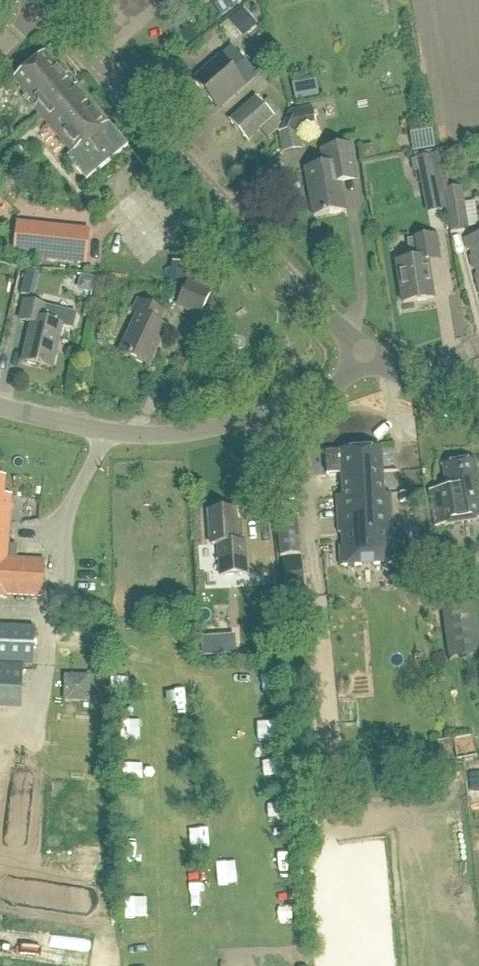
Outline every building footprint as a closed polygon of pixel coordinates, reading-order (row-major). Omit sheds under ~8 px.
[(212,4),(220,16),(241,0),(217,0),(212,4)] [(235,22),(251,39),(265,27),(249,9),(235,22)] [(220,110),(257,76),(232,48),(195,82),(194,81),(193,82),(219,111),(220,110)] [(85,182),(126,148),(108,125),(108,126),(76,87),(74,89),(46,55),(14,81),(30,101),(28,103),(70,155),(66,159),(85,182)] [(275,119),(256,97),(229,121),(248,142),(275,119)] [(326,123),(339,117),(332,104),(320,110),(326,123)] [(283,126),(288,153),(302,150),(299,135),(316,131),(312,109),(288,113),(290,125),(283,126)] [(347,147),(322,152),(325,167),(305,171),(314,218),(345,213),(340,185),(357,182),(351,147),(347,148),(347,147)] [(417,161),(423,192),(437,189),(430,158),(417,161)] [(444,195),(446,208),(447,212),(450,231),(468,228),(462,189),(444,192),(444,195)] [(0,211),(0,236),(16,220),(4,207),(0,211)] [(428,263),(442,260),(439,237),(409,242),(412,262),(397,264),(403,305),(434,300),(428,263)] [(465,241),(478,292),(478,237),(465,241)] [(177,308),(200,319),(217,284),(198,275),(193,285),(189,283),(177,308)] [(149,368),(167,329),(159,325),(165,313),(138,301),(132,313),(137,316),(120,354),(149,368)] [(52,370),(62,327),(70,329),(74,327),(76,318),(73,314),(25,303),(20,322),(32,325),(23,363),(52,370)] [(341,567),(394,564),(390,495),(384,495),(381,450),(326,453),(327,476),(342,475),(344,498),(337,498),(338,534),(346,534),(346,548),(340,548),(341,567)] [(478,522),(478,489),(474,461),(443,466),(447,490),(444,490),(445,495),(444,495),(449,527),(478,522)] [(6,479),(0,479),(0,601),(6,601),(6,596),(43,598),(45,562),(8,560),(12,496),(5,496),(6,479)] [(411,489),(400,490),(401,508),(413,507),(411,489)] [(225,576),(245,574),(241,523),(236,523),(235,511),(209,512),(211,546),(223,546),(225,576)] [(305,596),(296,524),(280,526),(285,570),(284,570),(287,598),(305,596)] [(0,626),(0,665),(34,666),(35,627),(0,626)] [(91,676),(64,676),(63,702),(90,703),(91,676)] [(269,718),(269,740),(281,740),(281,718),(269,718)] [(240,858),(219,859),(221,883),(242,882),(240,858)] [(195,898),(212,899),(213,880),(196,879),(195,898)] [(148,911),(149,891),(129,891),(129,911),(148,911)] [(287,921),(298,921),(298,898),(287,898),(287,921)]
